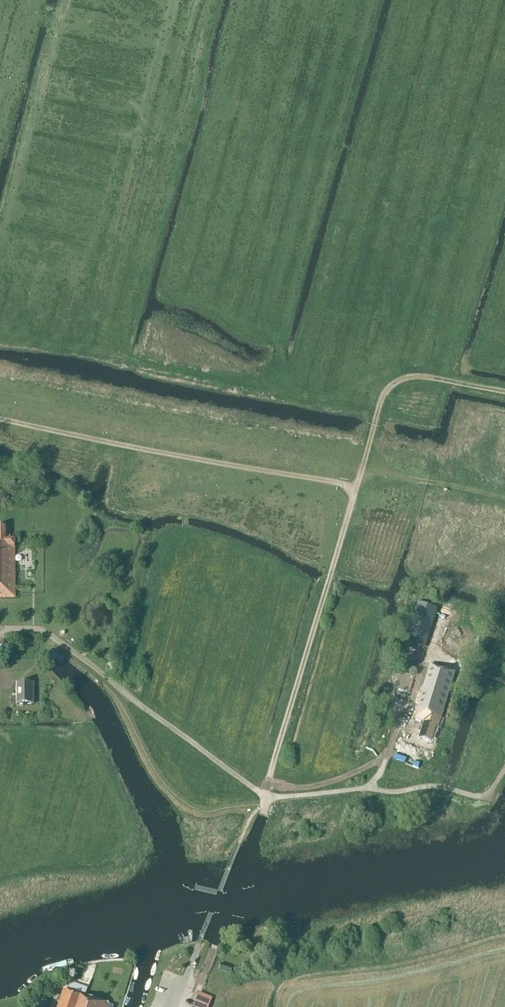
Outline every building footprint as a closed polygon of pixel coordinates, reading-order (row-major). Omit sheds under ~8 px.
[(14,548),(14,539),(6,538),(6,527),(0,527),(0,598),(15,597),(14,548)] [(425,648),(437,610),(418,604),(406,642),(425,648)] [(438,728),(455,672),(430,664),(416,711),(418,711),(415,721),(424,724),(419,739),(431,743),(436,727),(438,728)] [(17,704),(33,704),(33,683),(13,683),(13,692),(17,692),(17,704)] [(230,975),(233,968),(221,963),(218,970),(230,975)] [(109,1004),(64,989),(58,1006),(107,1006),(109,1004)] [(212,998),(199,993),(196,1002),(208,1006),(212,998)]
